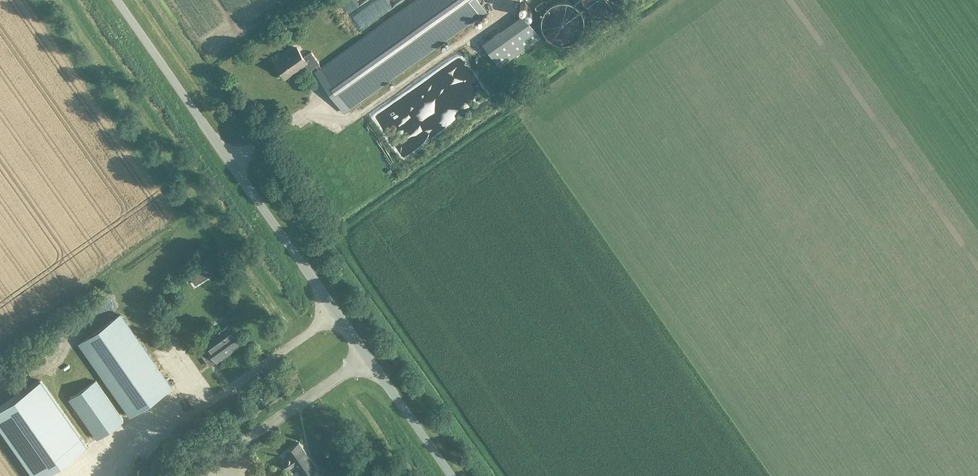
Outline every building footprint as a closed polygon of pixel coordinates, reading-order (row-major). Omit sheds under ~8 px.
[(322,67),(321,68),(318,70),(316,72),(345,113),(486,12),(477,0),(416,0),(322,67)] [(591,12),(594,14),(599,16),(605,16),(612,15),(616,12),(620,9),(623,5),(625,0),(579,0),(574,4),(571,3),(568,2),(566,1),(562,1),(558,2),(552,4),(547,7),(544,11),(542,15),(541,19),(541,24),(542,29),(544,33),(546,37),(550,40),(554,42),(558,44),(564,45),(571,43),(575,41),(579,38),(582,33),(584,28),(585,24),(585,21),(584,18),(584,17),(591,12)] [(514,4),(508,7),(511,13),(517,9),(514,4)] [(497,68),(539,40),(522,14),(480,42),(497,68)] [(319,64),(320,64),(311,52),(303,57),(297,48),(275,63),(286,78),(304,65),(309,71),(316,67),(318,70),(321,68),(319,64)] [(393,114),(396,111),(404,124),(408,127),(410,129),(422,139),(430,134),(433,136),(493,98),(464,53),(377,108),(370,116),(391,149),(402,158),(407,153),(383,115),(389,120),(394,115),(393,114)] [(204,269),(191,277),(195,283),(208,276),(204,269)] [(171,387),(120,315),(81,343),(131,415),(171,387)] [(206,348),(203,343),(196,348),(205,361),(212,356),(216,362),(243,344),(232,329),(231,330),(228,326),(219,332),(222,336),(206,348)] [(62,463),(87,446),(41,380),(0,409),(0,428),(34,475),(45,475),(62,463)] [(123,420),(96,381),(69,399),(97,439),(123,420)] [(271,427),(277,424),(274,418),(268,421),(271,427)] [(317,469),(299,443),(286,452),(290,457),(283,462),(288,469),(295,465),(303,475),(307,475),(317,469)]
